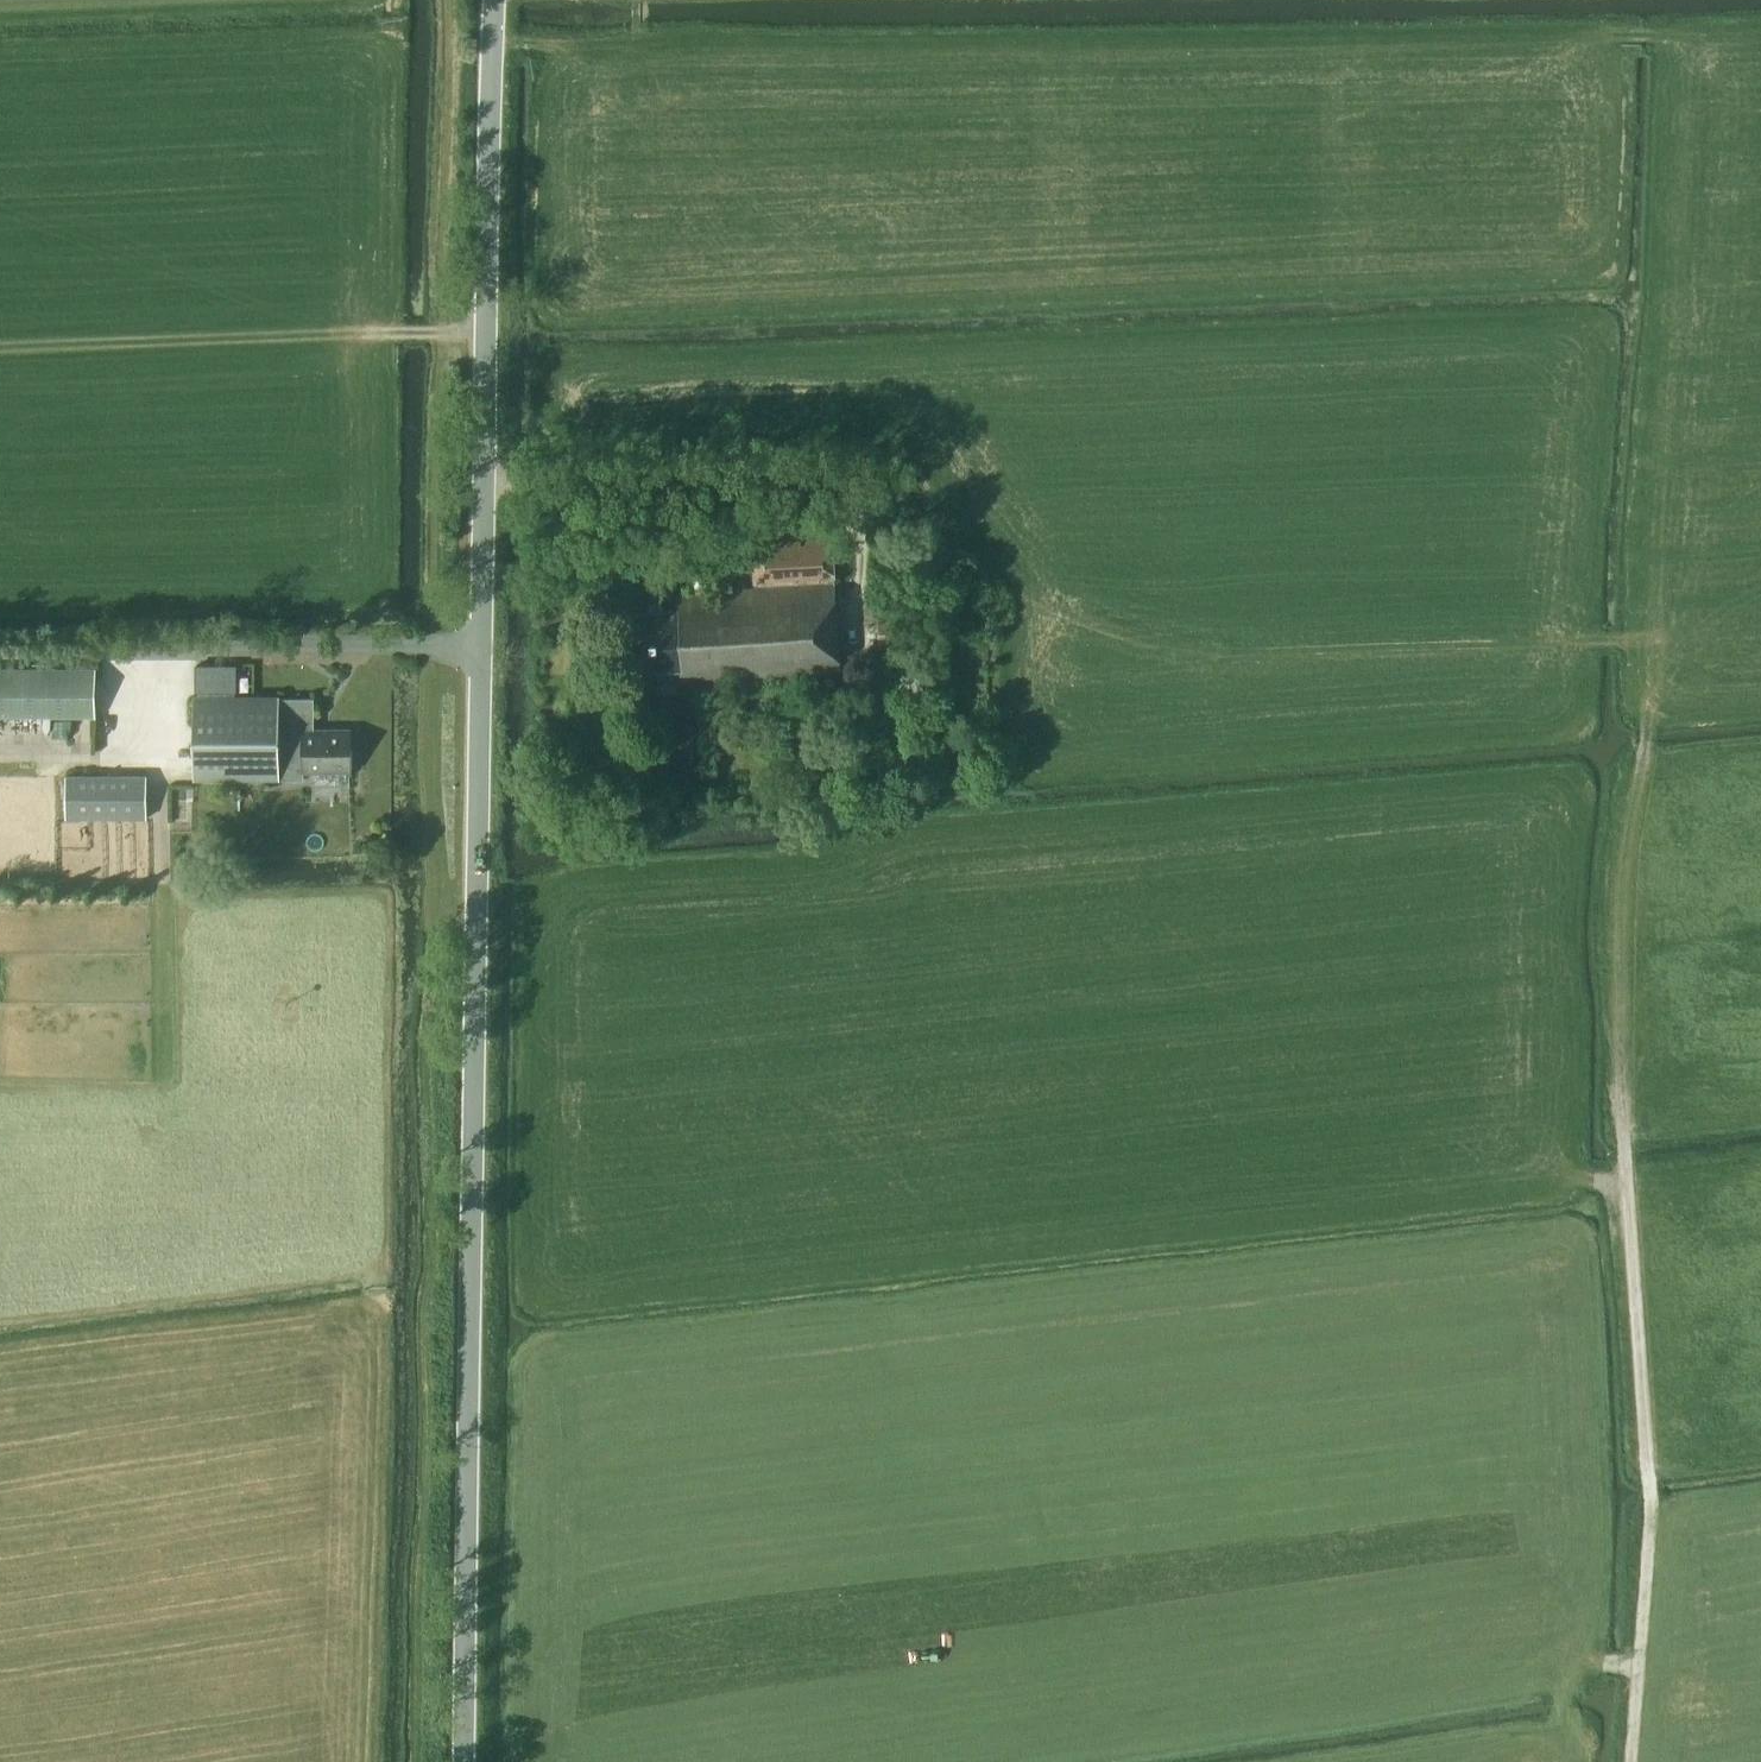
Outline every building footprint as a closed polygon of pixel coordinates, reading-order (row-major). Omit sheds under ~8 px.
[(840,672),(832,540),(752,546),(755,588),(670,594),(671,610),(640,612),(644,671),(681,668),(682,682),(840,672)] [(896,636),(896,622),(878,622),(878,637),(896,636)] [(0,665),(0,714),(97,715),(97,665),(0,665)] [(234,666),(197,665),(197,691),(233,691),(234,666)] [(281,699),(281,697),(195,697),(195,780),(305,779),(305,772),(353,771),(352,731),(316,731),(315,699),(281,699)] [(147,817),(147,775),(66,775),(66,817),(147,817)]
